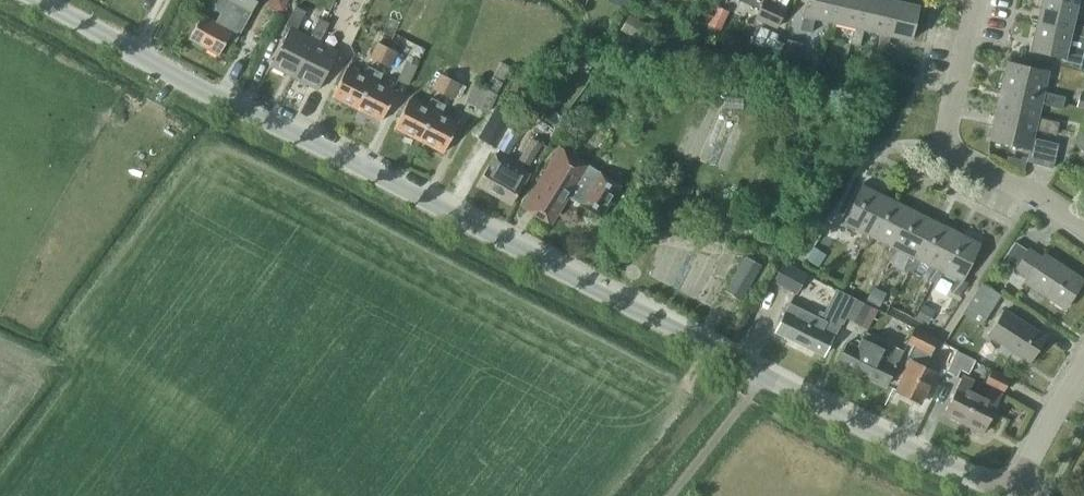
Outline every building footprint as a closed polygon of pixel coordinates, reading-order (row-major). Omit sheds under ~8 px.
[(227,39),(228,38),(234,41),(257,0),(212,0),(217,9),(221,11),(215,23),(201,15),(188,39),(218,55),(227,39)] [(788,0),(738,0),(759,9),(755,19),(775,28),(788,0)] [(833,0),(805,0),(802,14),(800,14),(796,31),(805,34),(809,17),(826,21),(828,21),(833,0)] [(826,21),(822,38),(832,40),(836,23),(853,27),(855,28),(861,0),(833,0),(828,21),(826,21)] [(853,27),(849,44),(859,46),(863,29),(880,33),(882,34),(889,0),(861,0),(855,28),(853,27)] [(890,0),(889,0),(882,34),(880,33),(876,50),(886,52),(890,36),(910,40),(918,6),(890,0)] [(1083,38),(1083,27),(1072,24),(1076,8),(1076,5),(1057,0),(1042,0),(1036,23),(1070,31),(1069,34),(1083,38)] [(1076,5),(1076,8),(1083,10),(1083,0),(1057,0),(1076,5)] [(313,40),(308,38),(295,31),(305,12),(295,6),(285,26),(289,28),(270,66),(294,78),(313,40)] [(649,25),(628,14),(620,30),(641,41),(649,25)] [(318,18),(308,38),(313,40),(294,78),(318,90),(337,52),(319,43),(329,23),(318,18)] [(1062,59),(1062,60),(1080,65),(1083,45),(1083,38),(1069,34),(1070,31),(1036,23),(1030,51),(1062,59)] [(778,35),(757,25),(751,40),(771,49),(778,35)] [(802,43),(786,40),(783,56),(799,59),(802,43)] [(368,57),(379,63),(387,47),(375,42),(368,57)] [(396,52),(387,47),(379,63),(389,67),(396,52)] [(488,114),(497,94),(510,67),(500,61),(486,89),(474,83),(470,91),(469,90),(464,102),(488,114)] [(1007,62),(1001,88),(1042,98),(1040,104),(1061,109),(1064,97),(1043,92),(1048,72),(1007,62)] [(356,109),(375,71),(368,67),(364,75),(346,67),(331,97),(356,109)] [(382,74),(375,71),(356,109),(380,121),(395,91),(378,82),(382,74)] [(442,94),(449,78),(439,73),(431,88),(442,94)] [(459,83),(449,78),(442,94),(451,99),(459,83)] [(1042,98),(1001,88),(995,114),(1035,123),(1034,130),(1055,135),(1058,122),(1037,118),(1040,104),(1042,98)] [(1079,92),(1075,107),(1083,108),(1083,93),(1079,92)] [(418,140),(437,102),(431,99),(426,107),(409,98),(393,128),(418,140)] [(444,105),(437,102),(418,140),(443,153),(458,123),(440,114),(444,105)] [(507,154),(520,132),(507,125),(512,116),(495,106),(477,137),(494,147),(507,154)] [(1058,143),(1032,137),(1034,130),(1035,123),(995,114),(989,140),(1028,149),(1026,162),(1053,168),(1058,143)] [(1073,147),(1083,153),(1083,129),(1073,147)] [(528,166),(541,144),(531,138),(518,160),(528,166)] [(600,217),(620,185),(559,147),(520,211),(553,230),(572,199),(600,217)] [(522,185),(529,174),(494,154),(488,165),(476,185),(511,205),(523,185),(522,185)] [(866,235),(885,197),(861,185),(842,223),(862,232),(855,245),(864,249),(872,238),(866,235)] [(866,235),(872,238),(885,244),(879,257),(887,261),(896,249),(890,246),(908,208),(885,197),(866,235)] [(890,246),(896,249),(909,256),(902,268),(911,273),(919,261),(913,258),(932,220),(908,208),(890,246)] [(913,258),(919,261),(932,267),(926,280),(934,284),(943,273),(937,269),(955,231),(932,220),(913,258)] [(979,243),(955,231),(937,269),(943,273),(955,279),(949,292),(958,296),(967,283),(961,280),(979,243)] [(1028,249),(1027,251),(1014,242),(1002,261),(1015,269),(1014,271),(1027,279),(1024,283),(1064,309),(1083,280),(1043,254),(1041,258),(1028,249)] [(813,247),(806,258),(817,265),(824,254),(813,247)] [(761,266),(745,256),(724,290),(740,300),(761,266)] [(807,273),(784,261),(772,282),(796,294),(807,273)] [(981,325),(1000,295),(981,284),(963,313),(981,325)] [(885,293),(871,286),(864,300),(878,307),(885,293)] [(774,331),(823,355),(839,323),(842,324),(855,299),(835,289),(823,315),(828,317),(826,322),(788,303),(784,312),(774,331)] [(859,325),(864,316),(871,319),(876,310),(856,299),(846,318),(859,325)] [(915,317),(927,324),(934,310),(922,304),(915,317)] [(1029,362),(1045,337),(1004,311),(988,336),(1029,362)] [(920,401),(934,373),(923,367),(937,340),(914,328),(907,343),(913,346),(906,360),(908,362),(902,373),(904,375),(896,391),(900,393),(899,395),(909,400),(910,398),(913,399),(912,400),(919,403),(920,401)] [(895,368),(902,352),(865,334),(862,339),(861,339),(857,348),(846,343),(837,361),(836,362),(885,386),(886,385),(885,385),(894,367),(895,368)] [(956,350),(944,344),(934,363),(947,369),(956,350)] [(968,374),(974,361),(956,352),(946,372),(956,377),(960,370),(968,374)] [(1009,378),(991,369),(984,383),(1003,392),(1009,378)] [(962,424),(977,395),(968,391),(973,381),(962,375),(942,414),(962,424)] [(985,399),(977,395),(962,424),(982,434),(1001,395),(990,389),(985,399)]
